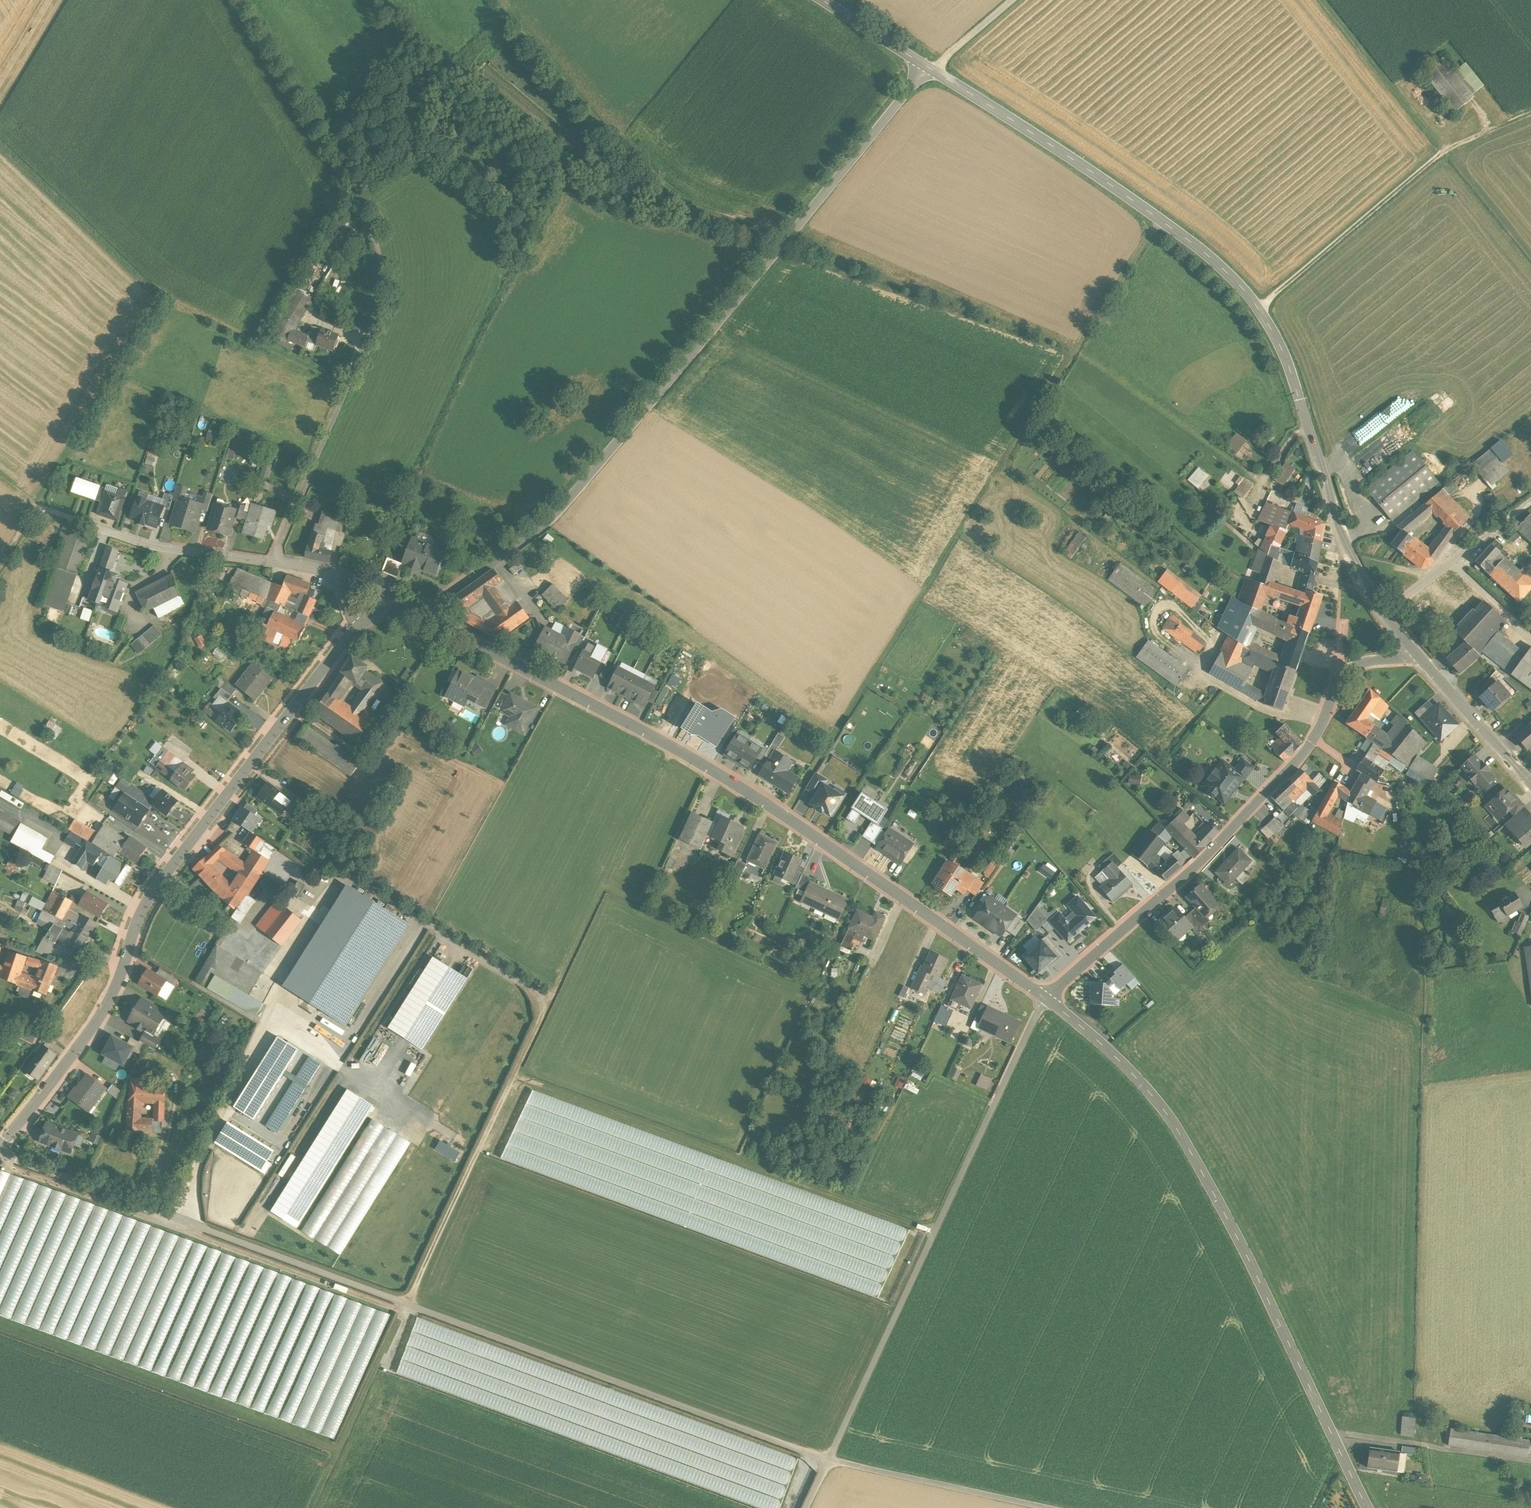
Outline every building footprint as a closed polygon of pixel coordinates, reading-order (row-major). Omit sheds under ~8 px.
[(1474,97),(1442,59),(1423,74),(1454,113),(1474,97)] [(1484,86),(1465,63),(1454,72),(1472,95),(1484,86)] [(351,219),(341,213),(338,219),(348,224),(351,219)] [(317,253),(313,261),(318,265),(323,257),(317,253)] [(297,289),(270,334),(287,340),(290,332),(293,333),(314,298),(297,289)] [(314,334),(310,332),(308,338),(307,342),(316,345),(322,329),(316,328),(314,334)] [(338,335),(322,330),(322,329),(316,345),(317,346),(317,345),(333,351),(339,335),(338,335)] [(293,333),(290,332),(287,340),(305,346),(307,342),(308,338),(293,333)] [(215,441),(218,433),(210,430),(207,438),(215,441)] [(1236,434),(1226,446),(1233,452),(1243,439),(1236,434)] [(1266,444),(1262,448),(1266,452),(1270,448),(1266,444)] [(1491,449),(1471,465),(1489,487),(1490,487),(1494,484),(1509,472),(1491,449)] [(1413,451),(1366,490),(1391,521),(1438,481),(1413,451)] [(298,460),(295,466),(301,469),(304,462),(298,460)] [(1274,480),(1279,483),(1291,467),(1285,463),(1274,480)] [(271,466),(265,464),(261,476),(267,477),(271,466)] [(1222,468),(1215,477),(1219,480),(1226,471),(1222,468)] [(1207,475),(1199,469),(1189,481),(1197,488),(1207,475)] [(387,476),(378,472),(372,484),(381,488),(387,476)] [(1243,479),(1240,476),(1235,483),(1238,485),(1243,479)] [(1251,485),(1244,479),(1235,492),(1242,497),(1251,485)] [(99,489),(76,481),(73,491),(96,499),(99,489)] [(1451,481),(1442,490),(1448,496),(1458,488),(1451,481)] [(107,489),(99,486),(99,489),(96,499),(102,502),(106,491),(107,489)] [(185,488),(177,486),(173,497),(172,500),(178,501),(179,498),(182,499),(185,488)] [(106,491),(102,502),(98,514),(107,517),(108,513),(119,517),(128,492),(120,489),(118,495),(106,491)] [(1448,496),(1442,490),(1425,503),(1426,504),(1433,510),(1433,511),(1446,524),(1447,525),(1454,532),(1469,517),(1448,496)] [(149,495),(140,492),(131,518),(138,521),(138,522),(144,524),(145,523),(157,527),(163,508),(164,507),(160,506),(146,501),(149,495)] [(204,493),(201,505),(202,505),(201,509),(208,511),(212,495),(204,493)] [(173,497),(165,494),(160,506),(164,507),(163,508),(169,510),(172,500),(173,497)] [(182,499),(179,498),(178,501),(171,525),(181,528),(181,526),(193,530),(193,532),(194,532),(201,509),(202,505),(201,505),(182,499)] [(253,501),(243,533),(262,539),(268,519),(273,521),(275,511),(260,507),(261,504),(253,501)] [(1267,502),(1258,520),(1264,523),(1273,505),(1267,502)] [(245,507),(237,504),(235,511),(236,511),(234,517),(235,517),(242,519),(245,507)] [(1426,504),(1397,528),(1402,530),(1406,533),(1433,511),(1433,510),(1426,504)] [(235,511),(216,505),(209,528),(224,533),(224,535),(228,536),(231,534),(232,531),(231,529),(235,517),(234,517),(236,511),(235,511)] [(1305,518),(1273,505),(1264,523),(1274,526),(1286,530),(1289,524),(1308,531),(1307,537),(1321,542),(1325,526),(1319,523),(1305,518)] [(322,512),(318,524),(316,523),(312,533),(323,537),(326,528),(340,532),(344,518),(322,512)] [(1320,520),(1306,514),(1305,518),(1319,523),(1320,520)] [(1530,514),(1517,529),(1530,542),(1530,515),(1530,514)] [(1454,532),(1447,525),(1441,533),(1449,539),(1454,532)] [(91,536),(65,526),(60,539),(65,541),(56,567),(77,575),(91,536)] [(1274,526),(1268,536),(1265,542),(1271,545),(1277,547),(1286,530),(1274,526)] [(1467,529),(1458,539),(1463,544),(1472,534),(1467,529)] [(1422,545),(1406,533),(1402,530),(1391,545),(1412,561),(1422,545)] [(1086,538),(1078,532),(1063,553),(1071,559),(1086,538)] [(323,537),(312,533),(309,547),(308,547),(306,558),(329,563),(333,546),(324,544),(326,538),(323,537)] [(1429,550),(1422,545),(1412,561),(1422,568),(1429,566),(1449,539),(1441,533),(1429,550)] [(1307,537),(1304,536),(1300,556),(1317,562),(1321,542),(1307,537)] [(446,552),(413,538),(407,553),(410,554),(405,566),(415,570),(416,568),(436,576),(446,552)] [(1265,542),(1260,540),(1256,545),(1258,548),(1267,555),(1271,545),(1265,542)] [(1493,542),(1485,551),(1493,559),(1499,553),(1502,549),(1493,542)] [(118,552),(108,548),(101,568),(111,571),(118,552)] [(1267,555),(1258,548),(1257,554),(1266,558),(1267,555)] [(1493,559),(1485,551),(1475,562),(1490,575),(1498,565),(1493,560),(1493,559)] [(1317,562),(1300,556),(1294,553),(1291,566),(1306,572),(1314,575),(1317,562)] [(1493,560),(1498,565),(1490,575),(1507,591),(1523,574),(1520,571),(1499,553),(1493,559),(1493,560)] [(1266,558),(1257,583),(1267,586),(1268,582),(1271,584),(1278,562),(1266,558)] [(402,565),(388,559),(382,572),(397,578),(402,565)] [(517,563),(509,569),(514,575),(522,568),(517,563)] [(1159,592),(1120,563),(1108,579),(1147,609),(1159,592)] [(77,575),(56,567),(43,605),(70,614),(83,576),(77,575)] [(1530,590),(1530,574),(1523,567),(1520,571),(1523,574),(1507,591),(1520,602),(1530,590)] [(117,581),(109,578),(111,573),(111,571),(101,568),(90,600),(108,606),(107,611),(117,615),(128,584),(117,581)] [(272,583),(238,569),(231,584),(265,599),(272,583)] [(494,570),(462,593),(467,601),(480,592),(482,594),(494,587),(502,581),(494,570)] [(1200,596),(1167,570),(1165,573),(1185,589),(1179,598),(1192,608),(1200,596)] [(1314,575),(1306,572),(1302,588),(1284,584),(1283,587),(1290,590),(1301,593),(1303,590),(1311,592),(1314,575)] [(119,575),(111,573),(109,578),(117,581),(119,575)] [(1185,589),(1165,573),(1158,582),(1179,598),(1185,589)] [(310,584),(287,575),(283,587),(283,588),(289,591),(305,596),(307,593),(309,588),(310,584)] [(174,577),(138,595),(146,612),(154,608),(179,595),(178,591),(174,577)] [(1260,609),(1263,594),(1286,602),(1301,607),(1297,618),(1290,615),(1287,624),(1294,627),(1309,633),(1312,623),(1322,596),(1313,593),(1311,592),(1303,590),(1301,593),(1290,590),(1283,587),(1271,584),(1268,582),(1267,586),(1257,583),(1254,582),(1246,579),(1238,601),(1243,605),(1244,606),(1260,609)] [(509,609),(498,616),(482,594),(480,592),(467,601),(462,605),(456,597),(451,601),(449,603),(450,603),(467,623),(498,640),(529,617),(502,581),(494,587),(509,609)] [(272,583),(265,599),(273,602),(279,589),(282,591),(283,588),(283,587),(272,583)] [(542,596),(558,611),(568,600),(553,585),(542,596)] [(509,609),(494,587),(482,594),(498,616),(509,609)] [(279,589),(273,602),(282,606),(289,591),(283,588),(282,591),(279,589)] [(462,593),(456,597),(462,605),(467,601),(462,593)] [(179,595),(154,608),(159,618),(184,605),(179,595)] [(317,601),(305,596),(298,612),(309,618),(317,601)] [(1260,609),(1244,606),(1243,605),(1238,601),(1232,597),(1217,628),(1245,648),(1255,624),(1271,632),(1276,620),(1263,612),(1260,609)] [(1474,612),(1474,613),(1460,627),(1455,632),(1454,633),(1465,643),(1471,648),(1500,616),(1484,601),(1483,602),(1474,612)] [(282,606),(273,602),(268,611),(278,615),(282,606)] [(278,615),(268,611),(262,624),(264,625),(275,630),(281,617),(278,615)] [(296,623),(281,617),(275,630),(278,631),(299,641),(305,628),(304,627),(309,618),(298,612),(296,623)] [(618,626),(625,628),(629,617),(622,614),(618,626)] [(120,615),(116,627),(121,629),(125,618),(120,615)] [(1181,622),(1173,616),(1163,629),(1178,640),(1186,629),(1179,624),(1181,622)] [(1500,616),(1471,648),(1479,655),(1492,640),(1500,632),(1499,630),(1506,622),(1500,616)] [(326,632),(329,625),(312,618),(310,625),(326,632)] [(1287,624),(1276,620),(1271,632),(1290,640),(1294,627),(1287,624)] [(275,630),(264,625),(259,636),(273,642),(278,631),(275,630)] [(153,626),(142,635),(150,645),(161,636),(153,626)] [(1309,633),(1294,627),(1290,640),(1304,647),(1309,633)] [(566,638),(546,628),(536,648),(564,663),(572,648),(575,643),(566,638)] [(1205,643),(1186,629),(1178,640),(1197,654),(1205,643)] [(585,638),(570,630),(566,638),(575,643),(572,648),(577,651),(580,645),(581,645),(585,638)] [(533,632),(529,635),(529,641),(533,643),(538,639),(538,635),(533,632)] [(1500,632),(1492,640),(1493,641),(1484,652),(1492,660),(1508,640),(1500,632)] [(150,645),(142,635),(132,644),(139,653),(150,645)] [(1247,650),(1229,639),(1213,666),(1209,673),(1240,691),(1244,685),(1256,664),(1243,658),(1247,650)] [(1304,647),(1290,640),(1283,660),(1281,666),(1296,671),(1304,647)] [(1508,640),(1492,660),(1511,675),(1525,655),(1508,640)] [(212,651),(207,641),(200,645),(205,655),(212,651)] [(1190,672),(1148,641),(1136,657),(1179,688),(1190,672)] [(1447,660),(1446,660),(1458,673),(1479,655),(1471,648),(1465,643),(1456,651),(1447,660)] [(577,651),(572,662),(577,664),(584,651),(585,651),(587,648),(581,645),(580,645),(577,651)] [(1283,660),(1261,651),(1262,649),(1252,645),(1249,650),(1279,664),(1278,665),(1281,666),(1283,660)] [(1451,645),(1441,654),(1447,660),(1456,651),(1451,645)] [(1525,655),(1511,675),(1530,690),(1530,647),(1525,655)] [(1249,650),(1247,649),(1247,650),(1243,658),(1256,664),(1271,670),(1272,668),(1276,670),(1278,665),(1279,664),(1249,650)] [(585,651),(584,651),(577,664),(575,668),(592,677),(601,659),(585,651)] [(679,661),(687,665),(691,654),(683,651),(679,661)] [(367,667),(352,656),(341,673),(343,674),(352,680),(366,689),(374,695),(382,684),(364,671),(367,667)] [(246,674),(236,686),(255,701),(261,693),(259,692),(271,677),(254,663),(253,664),(255,666),(248,676),(246,674)] [(618,671),(606,664),(600,676),(612,682),(618,671)] [(1281,666),(1278,665),(1276,670),(1267,695),(1285,701),(1296,671),(1281,666)] [(642,680),(620,668),(618,671),(612,682),(609,688),(632,699),(642,680)] [(414,673),(408,669),(401,678),(407,683),(414,673)] [(1495,671),(1481,686),(1486,692),(1496,682),(1497,683),(1503,677),(1495,671)] [(476,681),(459,672),(450,690),(457,694),(455,699),(465,705),(468,699),(476,703),(478,699),(487,682),(478,677),(476,681)] [(352,680),(343,674),(331,694),(338,699),(352,680)] [(677,685),(680,677),(672,675),(670,682),(677,685)] [(654,686),(642,680),(632,699),(644,705),(646,700),(652,689),(654,686)] [(237,689),(226,682),(221,689),(232,696),(237,689)] [(487,682),(478,699),(487,704),(496,687),(487,682)] [(1497,683),(1496,682),(1486,692),(1480,697),(1487,705),(1489,704),(1494,709),(1509,696),(1497,683)] [(1267,697),(1244,685),(1240,691),(1264,704),(1267,697)] [(232,696),(221,689),(217,694),(228,702),(232,696)] [(374,695),(366,689),(362,695),(371,700),(374,695)] [(652,689),(646,700),(652,703),(658,692),(652,689)] [(1369,691),(1361,703),(1366,706),(1374,695),(1369,691)] [(501,692),(493,707),(502,712),(510,696),(501,692)] [(338,699),(331,694),(319,711),(345,729),(360,714),(352,709),(338,699)] [(537,708),(511,694),(510,696),(502,712),(517,720),(513,728),(524,733),(537,708)] [(371,700),(362,695),(352,709),(360,714),(371,700)] [(1285,701),(1267,695),(1267,697),(1264,704),(1264,705),(1282,711),(1285,701)] [(1366,706),(1359,717),(1367,723),(1373,714),(1379,718),(1388,706),(1374,695),(1366,706)] [(1423,719),(1434,708),(1428,701),(1415,713),(1422,720),(1423,719)] [(217,719),(217,720),(232,731),(242,718),(236,713),(239,710),(230,703),(222,713),(217,719)] [(1346,725),(1351,728),(1359,717),(1366,706),(1361,703),(1346,725)] [(222,713),(209,704),(204,710),(217,719),(222,713)] [(734,717),(722,710),(715,722),(708,718),(711,713),(697,704),(682,728),(692,735),(696,730),(699,732),(699,735),(717,746),(734,717)] [(1434,708),(1423,719),(1435,732),(1438,730),(1444,737),(1458,725),(1450,716),(1448,718),(1445,714),(1446,712),(1439,704),(1434,708)] [(360,714),(345,729),(359,739),(362,735),(363,736),(372,723),(360,714)] [(1419,736),(1397,715),(1392,722),(1396,726),(1387,736),(1393,740),(1385,751),(1398,761),(1419,736)] [(1367,723),(1359,717),(1351,728),(1371,742),(1379,731),(1367,723)] [(50,721),(47,729),(56,733),(59,725),(50,721)] [(1521,723),(1511,732),(1515,737),(1526,728),(1521,723)] [(1302,744),(1284,725),(1276,732),(1281,737),(1294,752),(1302,744)] [(1515,737),(1526,750),(1530,746),(1530,727),(1529,725),(1526,728),(1515,737)] [(735,728),(727,740),(733,743),(738,735),(739,735),(741,732),(735,728)] [(1387,736),(1379,731),(1371,742),(1373,743),(1385,751),(1393,740),(1387,736)] [(733,743),(726,754),(737,761),(749,742),(739,735),(738,735),(733,743)] [(1419,736),(1398,761),(1405,766),(1407,767),(1427,743),(1419,736)] [(1294,752),(1281,737),(1271,746),(1285,761),(1294,752)] [(1367,753),(1373,743),(1368,740),(1362,749),(1367,753)] [(749,742),(737,761),(749,769),(757,758),(762,750),(761,749),(749,742)] [(778,747),(772,743),(768,749),(764,756),(769,760),(775,751),(775,752),(778,747)] [(1402,772),(1405,766),(1398,761),(1385,751),(1373,743),(1373,744),(1381,750),(1386,753),(1383,759),(1402,772)] [(1367,753),(1363,760),(1371,765),(1375,757),(1377,755),(1381,750),(1373,744),(1367,753)] [(183,763),(162,746),(149,763),(171,779),(183,763)] [(761,749),(762,750),(757,758),(761,761),(764,757),(764,756),(768,749),(763,746),(761,749)] [(339,749),(331,761),(351,776),(360,763),(339,749)] [(1386,753),(1381,750),(1377,755),(1383,759),(1386,753)] [(775,752),(775,751),(769,760),(761,773),(774,781),(773,784),(788,793),(798,778),(787,771),(792,762),(775,752)] [(1474,755),(1462,766),(1468,774),(1480,763),(1474,755)] [(1438,771),(1416,757),(1408,768),(1430,783),(1438,771)] [(1253,769),(1242,760),(1234,771),(1244,780),(1253,769)] [(1371,765),(1363,760),(1357,771),(1361,773),(1362,773),(1374,781),(1375,782),(1382,772),(1371,765)] [(1468,774),(1467,775),(1475,784),(1476,783),(1482,789),(1494,778),(1488,772),(1489,771),(1481,762),(1480,763),(1468,774)] [(183,763),(171,779),(185,790),(196,777),(187,770),(189,767),(183,763)] [(1234,771),(1223,763),(1208,781),(1213,785),(1207,792),(1208,795),(1211,798),(1215,797),(1216,796),(1223,801),(1234,787),(1235,788),(1242,780),(1244,781),(1244,780),(1234,771)] [(1313,783),(1300,770),(1289,780),(1296,787),(1303,794),(1313,783)] [(827,781),(815,773),(806,789),(817,796),(823,785),(824,786),(827,781)] [(1361,773),(1349,794),(1347,803),(1369,815),(1376,802),(1368,798),(1372,791),(1370,790),(1374,781),(1362,773),(1361,773)] [(1289,780),(1271,797),(1279,805),(1287,796),(1288,796),(1296,787),(1289,780)] [(16,781),(10,793),(19,798),(25,786),(16,781)] [(1334,781),(1325,798),(1333,804),(1339,793),(1343,786),(1334,781)] [(268,783),(257,797),(269,806),(270,805),(275,799),(280,792),(268,783)] [(155,800),(130,784),(125,793),(149,809),(152,805),(151,805),(155,800)] [(824,786),(823,785),(817,796),(811,804),(817,807),(817,810),(822,813),(825,812),(830,815),(832,816),(839,805),(837,804),(842,797),(824,786)] [(120,791),(115,787),(109,797),(113,800),(120,791)] [(1019,793),(1023,800),(1032,793),(1028,787),(1019,793)] [(1517,801),(1506,789),(1492,801),(1496,806),(1493,809),(1493,812),(1497,817),(1501,817),(1509,810),(1519,801),(1518,800),(1517,801)] [(25,801),(1,790),(0,793),(0,797),(22,808),(25,801)] [(177,801),(162,790),(155,800),(151,805),(152,805),(167,816),(177,801)] [(125,793),(113,810),(138,826),(150,810),(149,809),(125,793)] [(888,810),(862,793),(851,809),(852,809),(861,815),(871,822),(877,826),(878,825),(888,810)] [(1298,806),(1288,796),(1287,796),(1279,805),(1289,816),(1298,806)] [(1333,804),(1325,798),(1318,809),(1327,814),(1333,804)] [(275,799),(270,805),(282,815),(287,808),(275,799)] [(1519,801),(1509,810),(1515,816),(1520,811),(1525,807),(1519,801)] [(1383,807),(1376,802),(1369,815),(1370,815),(1376,819),(1383,807)] [(258,810),(248,803),(244,808),(255,815),(258,810)] [(1369,815),(1347,803),(1343,818),(1353,823),(1358,816),(1366,820),(1370,815),(1369,815)] [(1477,811),(1471,804),(1465,809),(1470,816),(1477,811)] [(244,808),(243,807),(234,821),(251,832),(255,826),(252,823),(256,816),(255,815),(244,808)] [(1390,811),(1383,807),(1376,819),(1383,823),(1390,811)] [(717,809),(711,821),(712,822),(707,832),(713,834),(722,817),(727,819),(730,815),(717,809)] [(852,809),(846,819),(855,824),(861,815),(852,809)] [(1327,814),(1318,809),(1311,822),(1339,837),(1342,822),(1327,814)] [(0,811),(0,829),(13,836),(21,824),(22,822),(0,811)] [(1515,816),(1506,823),(1514,832),(1515,832),(1528,820),(1520,811),(1515,816)] [(711,821),(690,812),(677,839),(699,850),(707,832),(712,822),(711,821)] [(1182,812),(1165,828),(1172,836),(1177,840),(1187,831),(1182,826),(1189,818),(1182,812)] [(743,830),(729,823),(730,821),(727,819),(722,817),(713,834),(725,840),(720,850),(731,855),(743,830)] [(1275,817),(1266,825),(1273,833),(1282,825),(1275,817)] [(1515,832),(1514,832),(1513,833),(1525,846),(1530,841),(1530,817),(1528,820),(1515,832)] [(877,826),(871,822),(862,837),(873,844),(883,829),(878,825),(877,826)] [(1149,830),(1131,854),(1144,863),(1148,856),(1153,859),(1154,856),(1163,845),(1163,846),(1165,842),(1172,836),(1165,828),(1159,822),(1151,831),(1149,830)] [(1209,823),(1202,831),(1195,839),(1204,848),(1219,832),(1209,823)] [(48,839),(21,824),(13,836),(10,842),(50,864),(54,856),(42,849),(48,839)] [(1273,833),(1266,825),(1260,830),(1268,838),(1269,837),(1273,833)] [(1273,833),(1269,837),(1273,841),(1284,826),(1282,825),(1273,833)] [(121,839),(103,828),(102,829),(97,836),(115,848),(121,839)] [(1195,839),(1187,831),(1177,840),(1185,849),(1194,858),(1204,848),(1195,839)] [(86,842),(71,832),(65,841),(74,848),(76,844),(82,848),(86,842)] [(251,832),(243,843),(249,847),(247,850),(253,854),(256,856),(265,842),(251,832)] [(898,840),(887,833),(878,847),(879,850),(882,852),(885,852),(892,855),(901,861),(912,844),(900,836),(898,840)] [(775,842),(759,835),(747,860),(763,868),(775,842)] [(146,848),(130,838),(127,843),(121,852),(137,862),(146,848)] [(121,839),(115,848),(121,852),(127,843),(121,839)] [(110,857),(86,842),(82,848),(73,863),(82,869),(87,861),(94,865),(98,860),(105,865),(110,857)] [(265,842),(256,856),(253,854),(250,857),(263,865),(274,848),(265,842)] [(1163,845),(1154,856),(1165,865),(1167,863),(1166,862),(1171,857),(1173,855),(1163,846),(1163,845)] [(219,846),(204,860),(211,866),(219,858),(225,851),(219,846)] [(1194,858),(1185,849),(1180,854),(1179,853),(1188,862),(1193,857),(1194,858)] [(1238,849),(1215,873),(1228,885),(1251,862),(1238,849)] [(247,865),(225,851),(219,858),(241,873),(247,865)] [(1173,855),(1171,857),(1182,868),(1188,862),(1179,853),(1177,851),(1173,855)] [(785,852),(774,875),(791,883),(796,870),(801,860),(785,852)] [(1114,853),(1108,858),(1112,863),(1113,862),(1118,868),(1123,864),(1114,853)] [(1165,865),(1154,856),(1153,859),(1148,856),(1144,863),(1157,874),(1159,873),(1165,865)] [(119,863),(110,857),(105,865),(115,871),(119,863)] [(1171,857),(1166,862),(1167,863),(1165,865),(1159,873),(1166,881),(1182,868),(1171,857)] [(1108,858),(1099,866),(1103,872),(1106,870),(1105,869),(1112,863),(1108,858)] [(18,864),(9,859),(5,868),(14,873),(18,864)] [(211,866),(204,860),(195,869),(214,891),(224,881),(211,866)] [(738,860),(732,872),(740,875),(746,864),(738,860)] [(115,871),(110,880),(120,887),(132,868),(121,861),(119,863),(115,871)] [(961,871),(948,862),(933,885),(944,891),(948,884),(962,893),(965,888),(972,877),(961,870),(961,871)] [(988,866),(982,874),(988,878),(996,865),(991,862),(988,866)] [(1118,868),(1113,862),(1112,863),(1105,869),(1106,870),(1112,877),(1100,888),(1113,902),(1133,885),(1118,868)] [(62,871),(50,864),(43,879),(55,885),(62,871)] [(115,871),(105,865),(97,878),(107,884),(110,880),(115,871)] [(262,875),(247,865),(241,873),(230,889),(224,899),(233,907),(247,886),(252,890),(262,875)] [(1050,870),(1044,865),(1039,871),(1049,879),(1053,875),(1048,871),(1050,870)] [(796,870),(791,883),(796,885),(802,873),(796,870)] [(813,878),(802,873),(796,885),(795,888),(805,892),(810,882),(811,882),(813,878)] [(983,884),(972,877),(965,888),(976,895),(983,884)] [(224,881),(214,891),(223,899),(224,899),(230,889),(224,881)] [(811,882),(810,882),(805,892),(800,901),(839,919),(848,900),(811,882)] [(247,886),(233,907),(238,911),(252,890),(247,886)] [(1200,886),(1187,897),(1196,908),(1204,916),(1216,905),(1209,897),(1210,894),(1207,891),(1204,891),(1200,886)] [(356,890),(291,992),(346,1026),(411,925),(356,890)] [(50,898),(56,901),(60,894),(53,891),(50,898)] [(1514,893),(1499,902),(1503,909),(1507,916),(1507,915),(1522,906),(1514,893)] [(71,900),(60,894),(56,901),(69,908),(72,901),(71,900)] [(5,895),(4,899),(17,905),(19,901),(5,895)] [(75,895),(73,895),(71,900),(72,901),(79,906),(82,901),(79,899),(78,896),(75,895)] [(86,895),(79,906),(86,910),(93,899),(86,895)] [(43,910),(46,902),(33,896),(29,904),(43,910)] [(1096,917),(1078,897),(1068,905),(1077,915),(1068,922),(1067,920),(1066,921),(1059,913),(1050,921),(1068,942),(1096,917)] [(50,898),(43,911),(50,914),(56,901),(50,898)] [(105,906),(93,899),(86,910),(99,917),(105,906)] [(979,900),(971,912),(976,915),(984,904),(979,900)] [(1015,916),(993,900),(988,906),(984,904),(976,915),(976,916),(983,922),(984,921),(989,925),(988,926),(1001,936),(1005,930),(1015,916)] [(69,908),(56,901),(50,914),(63,920),(69,908)] [(79,906),(72,901),(69,908),(79,914),(82,909),(79,906)] [(277,901),(257,926),(281,946),(302,920),(277,901)] [(1499,902),(1489,908),(1493,915),(1503,909),(1499,902)] [(1047,917),(1037,906),(1032,913),(1041,923),(1047,917)] [(1184,918),(1175,908),(1160,921),(1176,940),(1191,927),(1187,924),(1188,923),(1184,918)] [(1204,916),(1196,908),(1190,913),(1202,927),(1209,921),(1204,916)] [(1503,909),(1493,915),(1501,927),(1511,921),(1507,915),(1507,916),(1503,909)] [(50,914),(43,911),(39,917),(54,926),(55,924),(62,929),(65,924),(66,922),(66,921),(63,920),(50,914)] [(872,918),(859,912),(855,921),(852,920),(848,928),(855,931),(853,936),(861,940),(864,935),(873,940),(883,917),(874,912),(872,918)] [(1041,923),(1032,913),(1027,920),(1036,931),(1043,925),(1041,923)] [(1202,927),(1190,913),(1184,918),(1188,923),(1187,924),(1191,927),(1196,933),(1202,927)] [(1522,914),(1521,914),(1518,922),(1514,921),(1510,931),(1521,935),(1528,917),(1522,914)] [(82,919),(75,915),(72,922),(78,926),(91,933),(96,923),(84,916),(82,919)] [(1015,916),(1005,930),(1010,933),(1020,920),(1015,916)] [(72,922),(67,919),(66,921),(66,922),(65,924),(73,929),(76,929),(78,926),(72,922)] [(1020,920),(1010,933),(1015,937),(1025,923),(1020,920)] [(54,926),(46,937),(56,942),(57,940),(61,932),(62,929),(55,924),(54,926)] [(91,933),(78,926),(76,929),(74,932),(73,931),(71,934),(62,929),(61,932),(57,940),(68,946),(69,943),(81,949),(91,933)] [(1024,945),(1028,949),(1040,938),(1035,934),(1024,945)] [(25,947),(28,941),(17,937),(14,943),(25,947)] [(46,937),(45,937),(36,952),(48,957),(56,942),(46,937)] [(1053,948),(1045,938),(1024,956),(1038,973),(1049,963),(1056,957),(1050,951),(1053,948)] [(263,973),(217,946),(196,981),(256,1017),(264,1004),(250,995),(263,973)] [(1062,957),(1053,948),(1050,951),(1056,957),(1049,963),(1052,966),(1062,957)] [(25,959),(8,952),(5,959),(19,964),(22,968),(25,959)] [(947,960),(931,952),(921,973),(918,972),(915,980),(911,989),(922,994),(924,995),(928,988),(940,994),(946,981),(939,978),(947,960)] [(44,962),(29,957),(27,963),(34,966),(34,968),(40,971),(44,962)] [(433,957),(388,1028),(422,1050),(467,979),(433,957)] [(19,964),(5,959),(3,970),(1,978),(18,984),(21,976),(22,968),(19,964)] [(36,981),(32,990),(46,994),(57,967),(53,965),(53,964),(44,961),(44,962),(40,971),(36,981)] [(1104,984),(1094,983),(1092,1004),(1113,1006),(1114,995),(1126,985),(1127,985),(1135,978),(1123,965),(1113,973),(1115,975),(1104,984)] [(174,979),(159,969),(156,975),(165,981),(171,985),(174,979)] [(156,975),(147,970),(139,984),(157,995),(165,981),(156,975)] [(36,981),(21,976),(18,984),(32,990),(36,981)] [(906,976),(898,992),(907,996),(911,989),(915,980),(906,976)] [(982,985),(962,976),(951,999),(970,1009),(982,985)] [(171,985),(165,981),(157,995),(165,1000),(174,986),(171,985)] [(922,994),(911,989),(907,996),(919,1001),(922,994)] [(166,1014),(142,999),(129,1021),(137,1025),(137,1028),(141,1030),(143,1029),(146,1031),(155,1036),(154,1034),(155,1032),(158,1026),(166,1014)] [(953,1011),(941,1005),(934,1021),(946,1027),(953,1011)] [(981,1005),(974,1021),(980,1024),(988,1008),(981,1005)] [(1020,1021),(988,1007),(988,1008),(980,1024),(979,1028),(988,1032),(989,1029),(1012,1039),(1020,1021)] [(36,1036),(24,1030),(20,1037),(32,1043),(36,1036)] [(155,1036),(146,1031),(139,1042),(145,1045),(155,1051),(161,1040),(155,1036)] [(57,1043),(45,1034),(41,1039),(46,1043),(43,1047),(50,1052),(57,1043)] [(127,1045),(113,1037),(103,1055),(123,1065),(131,1050),(133,1048),(127,1045)] [(278,1037),(233,1107),(254,1120),(298,1050),(278,1037)] [(140,1054),(145,1045),(131,1038),(127,1045),(133,1048),(131,1050),(140,1054)] [(43,1048),(39,1055),(38,1054),(26,1070),(38,1078),(55,1055),(50,1052),(43,1047),(42,1048),(43,1048)] [(311,1058),(267,1127),(277,1133),(321,1064),(311,1058)] [(959,1070),(953,1068),(949,1078),(955,1080),(959,1070)] [(106,1089),(88,1075),(78,1089),(77,1087),(69,1097),(86,1110),(91,1103),(93,1105),(106,1089)] [(895,1084),(904,1087),(907,1077),(899,1075),(895,1084)] [(992,1080),(981,1075),(977,1085),(988,1090),(992,1080)] [(154,1081),(132,1080),(130,1100),(141,1100),(159,1101),(161,1101),(161,1089),(153,1088),(154,1081)] [(124,1093),(113,1084),(108,1091),(120,1100),(124,1093)] [(348,1089),(271,1211),(297,1228),(373,1106),(348,1089)] [(528,1094),(504,1165),(886,1294),(910,1223),(528,1094)] [(130,1100),(130,1115),(139,1116),(141,1100),(130,1100)] [(139,1116),(130,1115),(129,1131),(151,1133),(152,1119),(139,1118),(139,1116)] [(344,1255),(409,1139),(371,1117),(306,1234),(344,1255)] [(274,1151),(228,1122),(215,1143),(261,1172),(268,1161),(274,1151)] [(77,1134),(47,1123),(40,1142),(71,1153),(77,1134)] [(103,1137),(94,1132),(90,1141),(99,1146),(103,1137)] [(453,1150),(439,1142),(435,1149),(449,1157),(453,1150)] [(272,1164),(268,1161),(261,1172),(265,1174),(272,1164)] [(8,1184),(6,1190),(11,1192),(14,1185),(19,1188),(23,1178),(12,1174),(8,1184)] [(313,1299),(318,1287),(308,1284),(304,1295),(313,1299)] [(340,1439),(385,1311),(322,1289),(317,1304),(328,1308),(302,1383),(297,1382),(283,1419),(340,1439)] [(801,1452),(416,1323),(398,1375),(529,1418),(530,1415),(559,1425),(558,1428),(571,1432),(570,1434),(582,1438),(581,1440),(692,1477),(691,1477),(708,1483),(716,1486),(715,1487),(721,1489),(720,1492),(767,1507),(782,1507),(801,1452)] [(285,1395),(276,1394),(274,1404),(270,1404),(268,1414),(281,1416),(285,1395)] [(1403,1417),(1401,1436),(1414,1438),(1417,1419),(1403,1417)] [(1530,1441),(1451,1428),(1448,1445),(1528,1458),(1530,1441)] [(1414,1448),(1402,1446),(1401,1453),(1413,1455),(1414,1448)] [(1398,1452),(1371,1448),(1368,1468),(1396,1472),(1398,1452)] [(1424,1476),(1409,1474),(1408,1481),(1423,1483),(1424,1476)]
